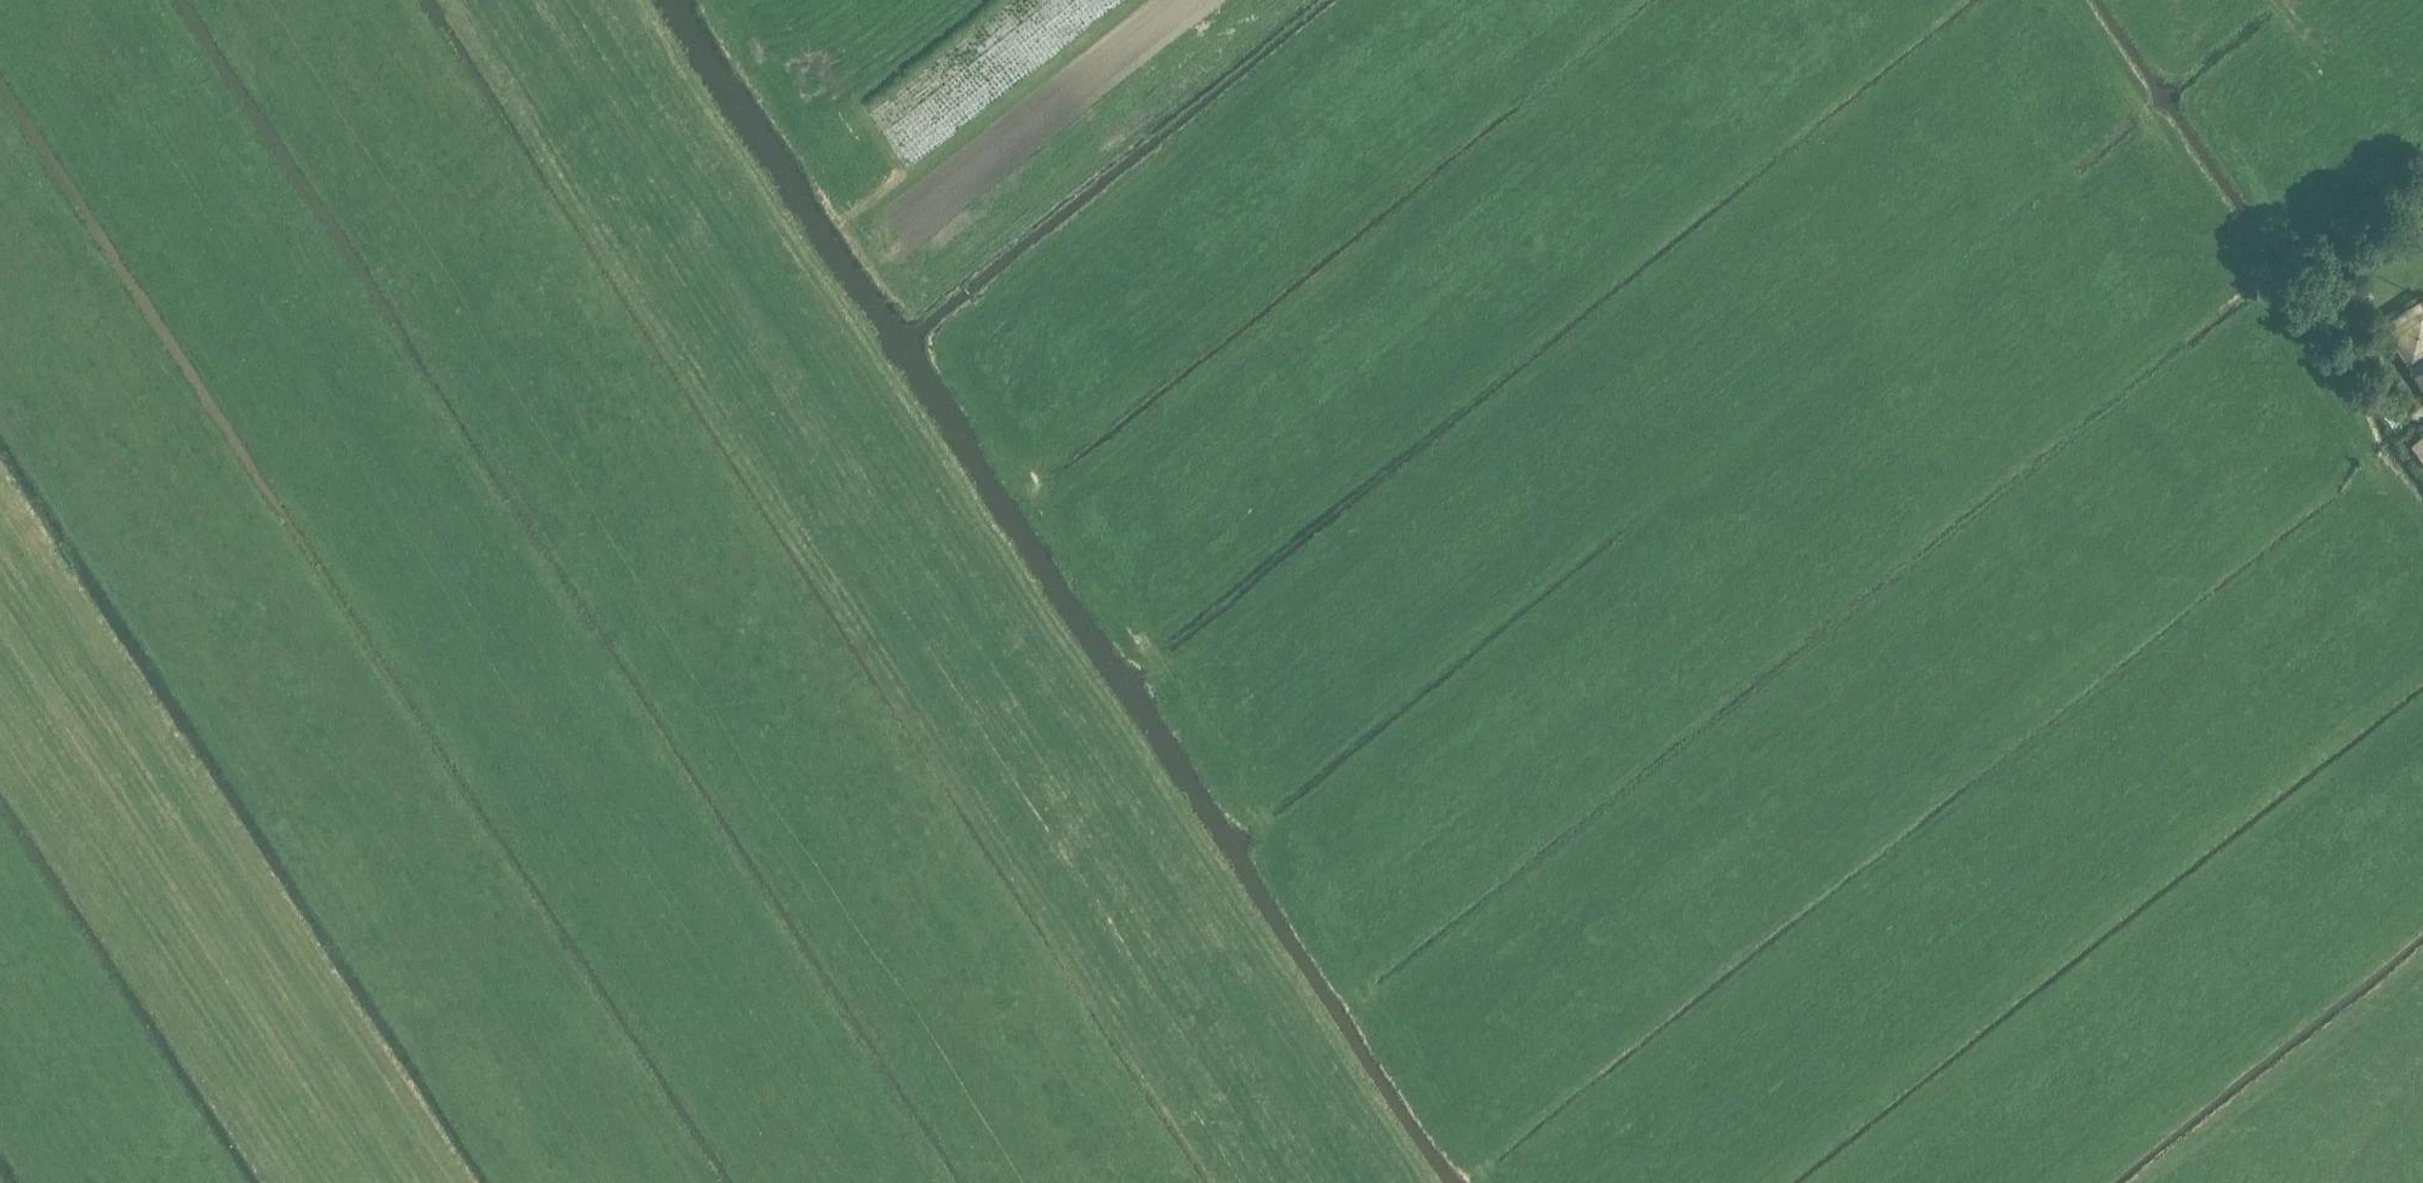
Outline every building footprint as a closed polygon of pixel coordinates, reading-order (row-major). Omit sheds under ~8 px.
[(2422,363),(2422,298),(2383,325),(2412,370),(2422,363)]
